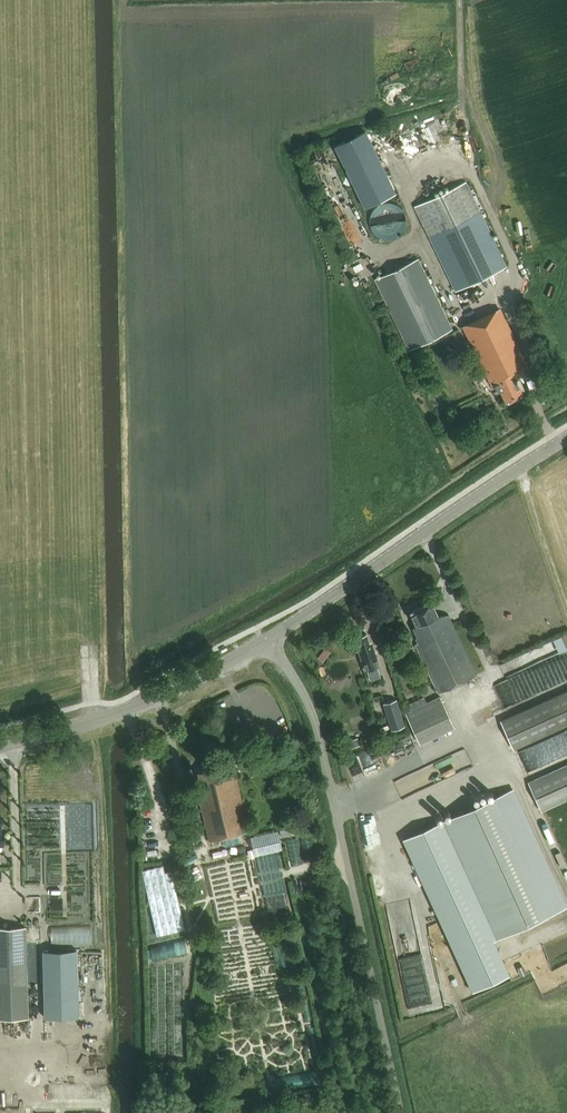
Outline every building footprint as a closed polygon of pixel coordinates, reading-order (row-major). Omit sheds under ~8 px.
[(365,132),(335,147),(364,207),(394,192),(365,132)] [(466,182),(415,206),(455,291),(506,267),(466,182)] [(386,202),(383,202),(380,203),(377,204),(374,206),(372,208),(370,211),(369,214),(368,217),(367,220),(368,223),(368,226),(370,229),(371,232),(373,234),(376,236),(379,237),(382,238),(385,239),(388,238),(391,238),(394,236),(397,235),(399,233),(401,230),(402,227),(403,224),(404,221),(403,218),(403,215),(401,212),(400,209),(398,207),(395,205),(392,204),(389,203),(386,202)] [(409,351),(453,330),(419,259),(375,280),(409,351)] [(464,326),(480,361),(492,386),(494,385),(497,391),(499,390),(506,403),(523,394),(515,377),(529,370),(500,309),(464,326)] [(437,691),(476,673),(448,614),(437,613),(431,601),(409,611),(415,624),(412,626),(416,635),(415,636),(418,641),(415,643),(437,691)] [(365,669),(378,665),(372,645),(370,646),(366,633),(366,634),(363,632),(360,633),(358,636),(360,645),(358,645),(365,669)] [(409,642),(402,645),(404,650),(411,647),(409,642)] [(499,682),(504,701),(510,700),(509,694),(514,693),(511,679),(499,682)] [(566,725),(566,689),(500,718),(513,749),(566,725)] [(420,743),(454,727),(439,697),(406,713),(420,743)] [(407,726),(398,700),(386,704),(394,730),(407,726)] [(357,738),(349,741),(352,748),(360,746),(357,738)] [(210,840),(250,830),(234,763),(198,772),(202,785),(198,786),(200,794),(199,796),(210,840)] [(528,782),(541,812),(566,800),(566,764),(528,782)] [(444,820),(497,938),(566,906),(514,789),(444,820)] [(444,820),(403,839),(472,990),(509,973),(494,939),(497,938),(444,820)] [(277,829),(250,835),(254,853),(281,847),(277,829)] [(302,837),(290,839),(293,863),(317,860),(314,833),(301,835),(302,837)] [(164,866),(144,871),(159,936),(186,930),(175,883),(172,871),(165,872),(164,866)] [(272,906),(285,903),(283,894),(270,896),(272,906)] [(0,927),(0,1017),(29,1017),(27,926),(0,927)] [(188,936),(152,944),(156,959),(191,952),(188,936)] [(77,950),(43,950),(45,1017),(79,1016),(77,950)] [(170,1053),(185,1053),(183,963),(168,963),(168,965),(153,965),(155,1055),(170,1055),(170,1053)]
